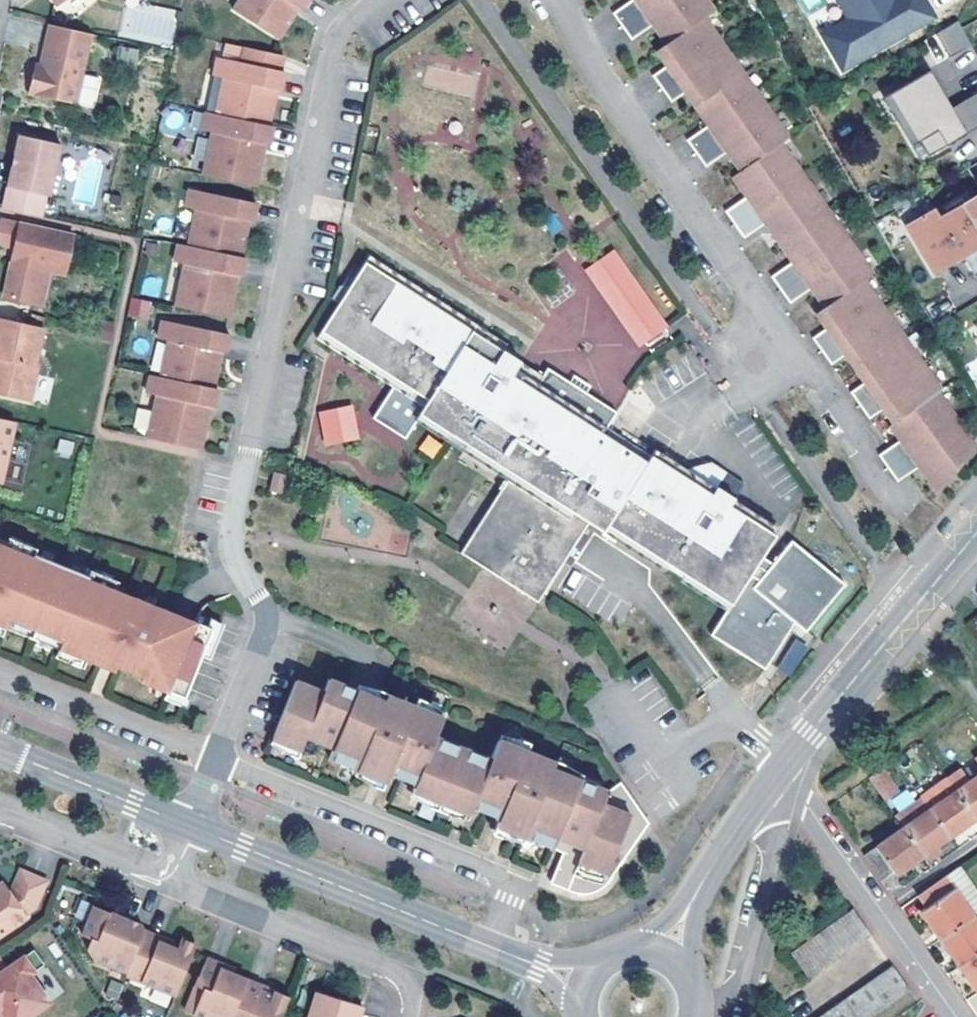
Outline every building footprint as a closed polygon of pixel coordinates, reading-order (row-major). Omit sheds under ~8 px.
[(119,34),(170,45),(178,9),(134,0),(126,0),(119,34)] [(233,9),(278,38),(298,6),(301,8),(307,0),(238,0),(233,9)] [(612,13),(621,27),(659,0),(630,0),(612,13)] [(621,27),(630,40),(652,25),(655,29),(660,25),(671,41),(713,11),(706,0),(659,0),(621,27)] [(938,22),(927,0),(836,0),(844,17),(818,30),(840,72),(938,22)] [(666,66),(651,76),(661,89),(733,39),(713,11),(671,41),(666,44),(661,48),(671,62),(666,66)] [(92,33),(49,23),(39,64),(37,74),(32,72),(28,93),(75,104),(76,102),(92,106),(98,77),(82,73),(92,33)] [(660,25),(655,29),(666,44),(671,41),(660,25)] [(960,27),(938,38),(953,63),(974,51),(960,27)] [(733,39),(661,89),(670,103),(684,93),(690,89),(699,102),(742,72),(752,65),(733,39)] [(240,61),(279,69),(282,54),(243,46),(240,61)] [(661,48),(656,51),(666,66),(671,62),(661,48)] [(240,61),(217,57),(213,75),(223,77),(216,114),(268,124),(276,88),(280,89),(284,70),(279,69),(240,61)] [(707,125),(686,141),(695,154),(765,105),(742,72),(699,102),(710,117),(704,121),(707,125)] [(932,75),(894,97),(922,146),(931,161),(956,147),(947,131),(960,124),(954,113),(932,75)] [(690,89),(684,93),(694,106),(699,102),(690,89)] [(894,97),(885,102),(913,151),(922,146),(894,97)] [(956,147),(976,134),(976,107),(973,101),(954,113),(960,124),(947,131),(956,147)] [(699,102),(694,106),(704,121),(710,117),(699,102)] [(765,105),(695,154),(705,167),(726,152),(729,156),(734,153),(745,168),(779,144),(788,138),(765,105)] [(216,114),(205,112),(202,130),(212,132),(204,169),(257,179),(264,143),(268,144),(272,125),(268,124),(216,114)] [(19,134),(3,208),(40,216),(45,194),(49,195),(60,143),(19,134)] [(746,197),(724,212),(733,225),(802,177),(779,144),(745,168),(740,172),(737,173),(748,189),(743,193),(746,197)] [(734,153),(729,156),(740,172),(745,168),(734,153)] [(257,179),(204,169),(203,175),(254,185),(255,186),(257,179)] [(737,173),(732,177),(743,193),(748,189),(737,173)] [(802,177),(733,225),(743,239),(764,224),(767,228),(773,224),(783,239),(824,210),(802,177)] [(256,203),(189,189),(185,207),(196,209),(188,245),(240,256),(248,220),(252,221),(256,203)] [(940,218),(936,210),(908,226),(935,272),(965,254),(976,274),(976,196),(940,218)] [(791,262),(770,277),(779,291),(847,243),(824,210),(783,239),(794,254),(788,258),(791,262)] [(1,218),(0,222),(0,245),(19,249),(17,259),(12,258),(4,296),(31,302),(39,267),(43,265),(64,270),(72,234),(1,218)] [(773,224),(767,228),(778,243),(783,239),(773,224)] [(783,239),(778,243),(788,258),(794,254),(783,239)] [(188,245),(178,243),(174,261),(184,263),(176,300),(229,311),(237,274),(241,275),(245,257),(240,256),(188,245)] [(847,243),(779,291),(788,304),(810,289),(813,293),(818,289),(829,304),(870,275),(847,243)] [(638,350),(669,330),(615,249),(584,269),(638,350)] [(478,323),(370,254),(317,336),(392,385),(372,417),(403,436),(415,419),(419,412),(512,473),(507,479),(461,552),(538,602),(589,521),(616,538),(621,532),(669,563),(685,573),(731,603),(727,610),(711,634),(765,669),(795,622),(806,631),(845,584),(792,540),(773,563),(761,556),(775,535),(729,505),(734,497),(744,483),(726,471),(716,487),(711,494),(682,475),(686,468),(655,448),(651,455),(605,425),(615,411),(548,368),(544,375),(503,348),(474,330),(478,323)] [(825,329),(811,339),(820,352),(890,303),(870,275),(829,304),(824,308),(820,311),(830,325),(825,329)] [(818,289),(813,293),(824,308),(829,304),(818,289)] [(126,315),(147,320),(152,302),(131,297),(126,315)] [(229,311),(176,300),(175,306),(226,317),(227,318),(229,311)] [(890,303),(820,352),(830,365),(844,355),(849,352),(859,365),(909,330),(890,303)] [(820,311),(815,314),(825,329),(830,325),(820,311)] [(0,318),(0,394),(29,400),(37,365),(35,364),(43,327),(0,318)] [(228,334),(161,320),(158,338),(168,340),(160,377),(213,388),(220,351),(224,352),(228,334)] [(507,342),(478,323),(474,330),(503,348),(507,342)] [(863,383),(849,393),(858,406),(928,357),(909,330),(859,365),(869,379),(863,383)] [(849,352),(844,355),(854,369),(859,365),(849,352)] [(928,357),(858,406),(868,420),(882,409),(887,406),(897,420),(937,392),(947,385),(928,357)] [(859,365),(854,369),(863,383),(869,379),(859,365)] [(160,377),(150,375),(146,392),(156,395),(149,431),(201,442),(209,406),(213,407),(217,389),(213,388),(160,377)] [(902,444),(880,460),(890,473),(959,424),(937,392),(897,420),(894,422),(907,441),(902,444)] [(353,405),(317,410),(323,445),(359,440),(353,405)] [(894,422),(897,420),(887,406),(882,409),(892,424),(894,422)] [(146,431),(150,411),(137,409),(134,429),(146,431)] [(512,473),(419,412),(415,419),(507,479),(512,473)] [(0,418),(0,482),(1,482),(15,421),(0,418)] [(892,424),(889,426),(902,444),(907,441),(894,422),(892,424)] [(890,473),(899,487),(921,471),(923,475),(929,472),(944,493),(939,498),(940,499),(976,454),(976,450),(959,424),(890,473)] [(201,442),(149,431),(147,438),(198,448),(200,449),(201,442)] [(434,459),(443,444),(427,434),(417,449),(434,459)] [(716,487),(686,468),(682,475),(711,494),(716,487)] [(285,475),(274,472),(270,490),(280,493),(285,475)] [(929,472),(923,475),(939,498),(944,493),(929,472)] [(780,527),(734,497),(729,505),(775,535),(780,527)] [(621,532),(616,538),(665,569),(669,563),(621,532)] [(36,547),(9,537),(6,544),(33,555),(34,553),(36,547)] [(5,626),(8,618),(62,640),(59,648),(86,659),(100,664),(103,656),(117,662),(116,665),(142,676),(141,679),(185,696),(202,654),(212,628),(208,626),(115,588),(88,578),(89,575),(34,553),(33,555),(6,544),(0,542),(0,624),(5,626)] [(118,580),(91,570),(89,575),(88,578),(115,588),(118,580)] [(731,603),(685,573),(680,580),(727,610),(731,603)] [(62,640),(8,618),(5,626),(59,648),(62,640)] [(223,623),(211,618),(208,626),(212,628),(202,654),(209,657),(223,623)] [(791,676),(808,645),(794,637),(777,669),(791,676)] [(86,659),(59,648),(55,655),(83,666),(86,659)] [(117,662),(103,656),(100,664),(114,670),(116,665),(117,662)] [(323,691),(296,680),(272,738),(301,749),(307,736),(333,747),(329,758),(358,769),(360,762),(375,768),(415,784),(412,792),(470,815),(472,809),(499,820),(526,831),(523,838),(562,854),(550,885),(571,894),(580,895),(589,895),(594,894),(600,890),(607,885),(648,824),(634,803),(619,782),(608,792),(552,769),(555,763),(498,740),(490,759),(435,737),(443,718),(387,695),(384,701),(329,678),(323,691)] [(956,791),(976,776),(976,758),(948,778),(956,791)] [(360,762),(358,769),(372,775),(375,768),(360,762)] [(868,778),(885,802),(898,792),(881,768),(868,778)] [(956,791),(976,818),(976,817),(976,776),(956,791)] [(920,798),(928,811),(956,791),(948,778),(920,798)] [(956,791),(928,811),(948,838),(976,818),(956,791)] [(895,816),(904,828),(928,811),(920,798),(895,816)] [(928,811),(904,828),(923,855),(948,838),(928,811)] [(526,831),(499,820),(496,827),(523,838),(526,831)] [(896,874),(923,855),(904,828),(865,855),(881,879),(893,871),(896,874)] [(972,915),(976,911),(976,895),(957,868),(945,877),(972,915)] [(24,917),(22,914),(33,906),(44,880),(18,869),(10,887),(6,890),(0,882),(0,933),(24,917)] [(945,877),(920,894),(928,906),(922,911),(941,938),(972,915),(945,877)] [(108,913),(92,907),(80,937),(89,940),(85,950),(93,959),(126,972),(143,930),(141,926),(123,919),(122,923),(107,917),(108,913)] [(851,907),(839,916),(857,941),(869,932),(851,907)] [(959,965),(976,953),(976,922),(972,915),(941,938),(959,965)] [(827,925),(844,950),(857,941),(839,916),(827,925)] [(827,925),(815,934),(833,959),(844,950),(827,925)] [(160,937),(143,930),(126,972),(125,975),(174,995),(195,944),(180,938),(176,949),(158,942),(160,937)] [(815,934),(803,943),(821,967),(833,959),(815,934)] [(821,967),(803,943),(791,952),(808,977),(821,967)] [(959,965),(976,990),(976,953),(959,965)] [(48,1001),(28,973),(32,970),(22,955),(4,968),(0,963),(0,1016),(25,1016),(48,1001)] [(205,957),(184,1010),(201,1016),(230,1016),(246,979),(232,973),(219,968),(221,964),(205,957)] [(234,969),(221,964),(219,968),(232,973),(234,969)] [(893,964),(879,973),(897,998),(910,989),(893,964)] [(868,982),(885,1006),(897,998),(879,973),(868,982)] [(246,979),(230,1016),(280,1016),(288,996),(273,990),(271,994),(259,990),(261,985),(246,979)] [(121,984),(110,980),(105,992),(116,997),(121,984)] [(868,982),(855,991),(873,1016),(885,1006),(868,982)] [(273,990),(261,985),(259,990),(271,994),(273,990)] [(360,1005),(314,991),(306,1016),(357,1016),(360,1005)] [(856,1016),(871,1016),(873,1016),(855,991),(843,999),(856,1016)] [(843,999),(831,1008),(837,1016),(856,1016),(843,999)] [(819,1016),(837,1016),(831,1008),(819,1016)]
